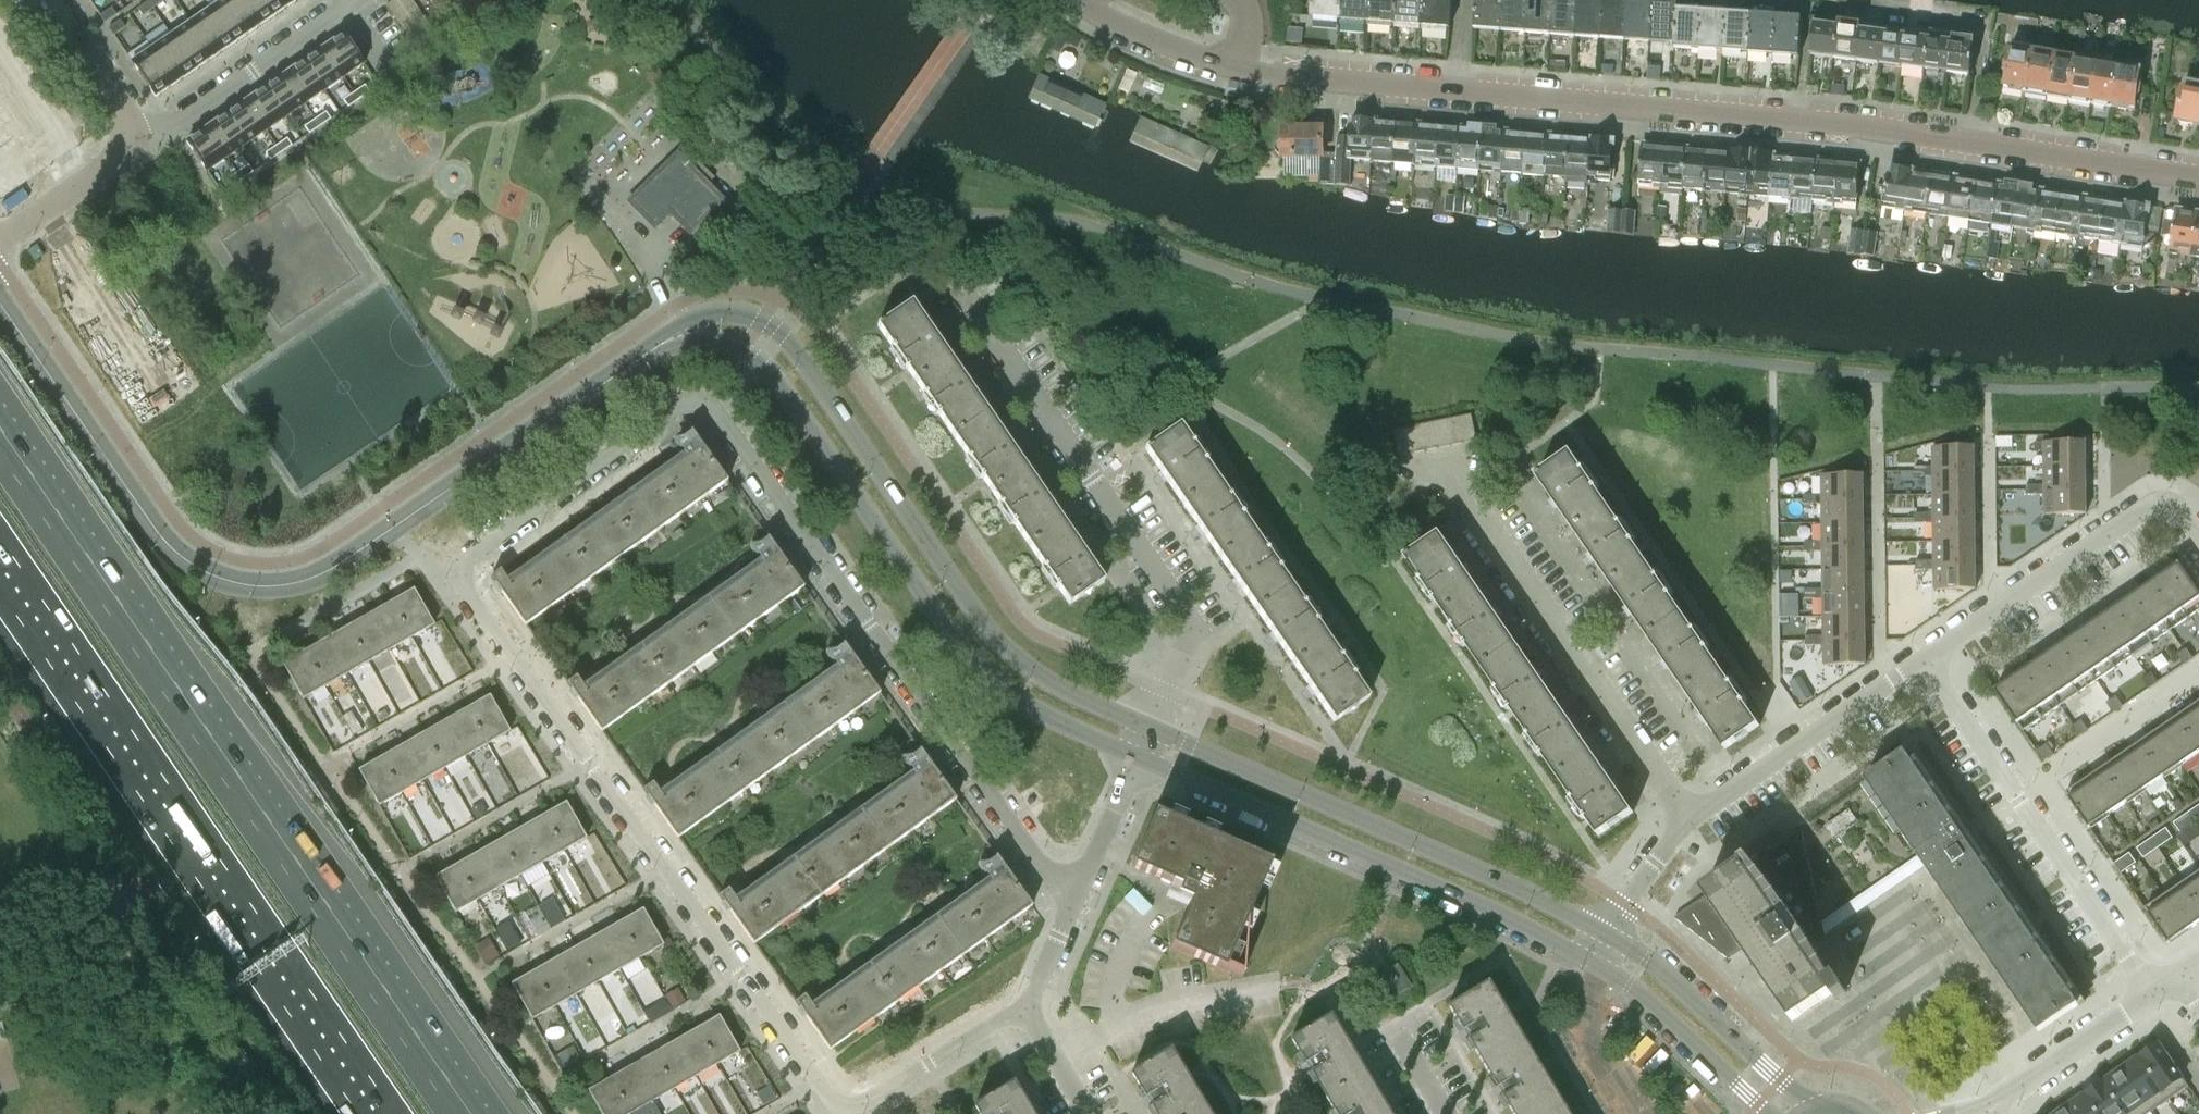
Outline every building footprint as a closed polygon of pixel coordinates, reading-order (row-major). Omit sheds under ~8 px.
[(142,15),(152,8),(147,0),(137,8),(142,15)] [(232,0),(221,0),(209,8),(233,42),(252,29),(232,0)] [(261,0),(232,0),(252,29),(272,16),(261,0)] [(289,0),(261,0),(272,16),(291,3),(289,0)] [(435,32),(412,0),(388,0),(386,1),(417,45),(435,32)] [(1339,19),(1341,0),(1313,0),(1311,17),(1339,19)] [(1339,19),(1367,22),(1369,0),(1341,0),(1339,19)] [(1367,22),(1395,24),(1397,0),(1369,0),(1367,22)] [(1395,24),(1423,26),(1425,0),(1397,0),(1395,24)] [(1423,26),(1449,28),(1452,0),(1425,0),(1423,26)] [(1499,31),(1501,0),(1476,0),(1474,29),(1499,31)] [(1499,31),(1524,33),(1526,0),(1501,0),(1499,31)] [(1524,33),(1549,35),(1551,0),(1526,0),(1524,33)] [(1549,35),(1573,36),(1576,0),(1551,0),(1549,35)] [(1573,36),(1598,38),(1601,0),(1576,0),(1573,36)] [(1616,0),(1601,0),(1598,38),(1623,40),(1626,1),(1616,0)] [(1651,2),(1626,1),(1623,40),(1648,42),(1651,2)] [(1678,4),(1651,2),(1648,42),(1674,43),(1676,9),(1678,9),(1678,4)] [(104,22),(115,14),(111,7),(99,15),(104,22)] [(233,42),(209,8),(190,21),(214,56),(233,42)] [(1701,10),(1678,9),(1676,9),(1674,43),(1673,48),(1698,50),(1701,10)] [(1726,12),(1701,10),(1698,50),(1723,51),(1726,12)] [(1751,14),(1726,12),(1723,51),(1748,53),(1751,14)] [(1776,16),(1751,14),(1748,53),(1774,55),(1776,16)] [(1802,18),(1776,16),(1774,55),(1799,57),(1802,18)] [(1810,55),(1833,58),(1838,21),(1815,18),(1810,55)] [(113,35),(124,27),(119,20),(108,28),(113,35)] [(214,56),(190,21),(171,35),(194,69),(214,56)] [(1860,24),(1838,21),(1833,58),(1856,61),(1860,24)] [(1883,27),(1860,24),(1856,61),(1878,64),(1883,27)] [(1905,30),(1883,27),(1878,64),(1901,67),(1905,30)] [(1928,33),(1905,30),(1901,67),(1923,70),(1928,33)] [(363,64),(343,33),(322,47),(343,78),(363,64)] [(1951,36),(1928,33),(1923,70),(1947,73),(1951,36)] [(194,69),(171,35),(151,48),(175,82),(194,69)] [(1974,39),(1951,36),(1947,73),(1970,76),(1974,39)] [(343,78),(322,47),(303,61),(324,91),(343,78)] [(2024,90),(2026,90),(2033,51),(2011,47),(2009,60),(2006,62),(2004,71),(2006,74),(2004,86),(2010,87),(2012,90),(2021,92),(2024,90)] [(175,82),(151,48),(131,62),(155,96),(175,82)] [(2053,54),(2033,51),(2026,90),(2028,90),(2030,93),(2040,95),(2042,93),(2046,94),(2053,54)] [(2074,58),(2053,54),(2046,94),(2050,94),(2052,97),(2061,99),(2064,97),(2067,97),(2074,58)] [(2096,62),(2074,58),(2067,97),(2071,98),(2073,101),(2083,102),(2085,100),(2089,101),(2096,62)] [(1550,60),(1549,71),(1566,72),(1567,61),(1550,60)] [(324,91),(303,61),(284,74),(304,104),(324,91)] [(2117,65),(2096,62),(2089,101),(2093,102),(2094,104),(2104,106),(2107,104),(2110,105),(2117,65)] [(2141,69),(2117,65),(2110,105),(2114,105),(2116,108),(2126,110),(2129,108),(2134,109),(2136,97),(2139,95),(2141,86),(2139,83),(2141,69)] [(1128,93),(1136,73),(1126,69),(1118,89),(1128,93)] [(304,104),(284,74),(264,87),(285,117),(304,104)] [(1160,94),(1164,84),(1146,77),(1142,87),(1160,94)] [(2198,123),(2198,83),(2184,80),(2179,107),(2177,108),(2176,115),(2177,117),(2177,119),(2179,119),(2181,122),(2189,123),(2191,122),(2198,123)] [(358,99),(369,92),(364,85),(353,92),(358,99)] [(285,117),(264,87),(245,101),(266,131),(285,117)] [(348,109),(359,101),(354,94),(343,101),(348,109)] [(266,131),(245,101),(225,114),(246,144),(266,131)] [(331,120),(326,113),(315,121),(320,128),(331,120)] [(246,144),(225,114),(206,127),(227,157),(246,144)] [(1354,118),(1352,118),(1350,143),(1347,143),(1346,156),(1348,156),(1348,159),(1351,159),(1372,161),(1375,120),(1366,119),(1367,116),(1354,115),(1354,118)] [(1382,120),(1375,120),(1372,161),(1393,163),(1396,119),(1385,118),(1382,120)] [(1408,120),(1396,119),(1393,163),(1414,165),(1417,123),(1410,123),(1408,120)] [(309,135),(320,128),(315,121),(304,128),(309,135)] [(2102,134),(2103,123),(2088,121),(2086,131),(2102,134)] [(1426,124),(1417,123),(1414,165),(1436,166),(1440,123),(1428,122),(1426,124)] [(1451,124),(1440,123),(1436,166),(1458,168),(1461,127),(1453,126),(1451,124)] [(1469,128),(1461,127),(1458,168),(1480,170),(1483,126),(1469,125),(1469,128)] [(1497,127),(1483,126),(1480,170),(1501,172),(1504,130),(1497,130),(1497,127)] [(227,157),(206,127),(186,141),(206,171),(227,157)] [(1284,155),(1322,155),(1323,155),(1323,153),(1323,128),(1284,129),(1284,139),(1279,140),(1276,144),(1276,149),(1279,153),(1284,155)] [(1513,131),(1504,130),(1501,172),(1523,173),(1526,130),(1515,129),(1513,131)] [(1538,131),(1526,130),(1523,173),(1545,175),(1548,134),(1540,133),(1538,131)] [(1556,135),(1548,134),(1545,175),(1566,177),(1570,134),(1559,133),(1556,135)] [(1582,135),(1570,134),(1566,177),(1581,178),(1580,182),(1588,183),(1592,138),(1584,137),(1582,135)] [(1600,138),(1592,138),(1588,183),(1596,184),(1597,180),(1611,181),(1611,178),(1614,178),(1615,165),(1612,165),(1615,140),(1612,139),(1612,136),(1600,135),(1600,138)] [(25,180),(0,140),(0,195),(25,180)] [(292,147),(287,140),(276,147),(281,154),(292,147)] [(1639,185),(1660,187),(1664,146),(1656,145),(1654,143),(1647,142),(1644,144),(1642,144),(1639,185)] [(1673,147),(1664,146),(1660,187),(1683,189),(1687,146),(1675,145),(1673,147)] [(1698,147),(1687,146),(1683,189),(1704,191),(1707,150),(1700,149),(1698,147)] [(271,162),(281,154),(276,147),(266,155),(271,162)] [(1729,149),(1729,150),(1725,193),(1747,195),(1751,151),(1744,150),(1742,148),(1734,147),(1732,149),(1729,149)] [(1716,151),(1707,150),(1704,191),(1725,193),(1729,150),(1718,149),(1716,151)] [(1760,151),(1751,151),(1747,195),(1768,197),(1772,153),(1770,150),(1762,149),(1760,151)] [(1335,154),(1323,153),(1323,155),(1322,155),(1321,183),(1335,184),(1335,159),(1335,154)] [(1774,153),(1772,153),(1768,197),(1791,199),(1795,158),(1787,157),(1785,155),(1774,154),(1774,153)] [(689,231),(721,200),(676,155),(630,201),(653,225),(669,210),(689,231)] [(1803,158),(1795,158),(1791,199),(1813,201),(1817,157),(1805,156),(1803,158)] [(1828,159),(1817,157),(1813,201),(1834,203),(1838,162),(1830,161),(1828,159)] [(1348,159),(1335,159),(1335,184),(1350,185),(1351,159),(1348,159)] [(1846,162),(1838,162),(1834,203),(1857,205),(1861,164),(1858,163),(1856,161),(1849,160),(1846,162)] [(1883,207),(1904,210),(1910,169),(1903,168),(1902,166),(1894,165),(1891,166),(1889,166),(1883,207)] [(253,174),(248,167),(238,174),(243,181),(253,174)] [(1919,171),(1910,169),(1904,210),(1925,213),(1931,170),(1922,169),(1919,171)] [(1945,173),(1931,170),(1925,213),(1947,217),(1953,176),(1946,175),(1945,173)] [(232,189),(243,181),(238,174),(227,181),(232,189)] [(1963,177),(1953,176),(1947,217),(1968,220),(1975,177),(1965,176),(1963,177)] [(1988,179),(1975,177),(1968,220),(1990,223),(1996,183),(1990,182),(1988,179)] [(2006,184),(1996,183),(1990,223),(1998,225),(2011,227),(2018,183),(2006,181),(2006,184)] [(2033,185),(2018,183),(2011,227),(2033,230),(2039,189),(2033,188),(2033,185)] [(2049,191),(2039,189),(2033,230),(2054,233),(2061,190),(2051,189),(2049,191)] [(2074,192),(2061,190),(2054,233),(2077,237),(2083,196),(2076,195),(2074,192)] [(2092,197),(2083,196),(2077,237),(2098,240),(2105,197),(2094,196),(2092,197)] [(2117,199),(2105,197),(2098,240),(2120,244),(2126,203),(2119,202),(2117,199)] [(2135,204),(2126,203),(2120,244),(2143,247),(2149,206),(2147,206),(2145,203),(2137,202),(2135,204)] [(1489,216),(1497,218),(1498,207),(1490,206),(1489,216)] [(1610,208),(1607,235),(1620,236),(1622,209),(1610,208)] [(2176,210),(2169,253),(2179,255),(2180,250),(2192,252),(2198,213),(2196,213),(2194,210),(2186,208),(2183,211),(2176,210)] [(1635,210),(1622,209),(1620,236),(1632,237),(1635,210)] [(1990,223),(1985,257),(1997,259),(2000,242),(1996,241),(1998,225),(1990,223)] [(1867,232),(1855,230),(1853,254),(1864,256),(1867,232)] [(1877,233),(1867,232),(1864,256),(1875,257),(1877,233)] [(1936,247),(1943,247),(1945,233),(1938,232),(1936,247)] [(31,249),(38,259),(47,254),(40,243),(31,249)] [(951,359),(937,339),(941,336),(934,327),(930,329),(911,302),(876,326),(892,349),(916,383),(951,359)] [(990,416),(969,385),(972,383),(966,373),(962,375),(951,359),(916,383),(926,397),(955,440),(990,416)] [(1477,440),(1472,414),(1460,416),(1465,442),(1477,440)] [(1026,469),(1012,448),(1016,446),(1009,436),(1005,439),(990,416),(955,440),(968,458),(992,493),(1026,469)] [(1460,416),(1447,419),(1452,445),(1465,442),(1460,416)] [(1447,419),(1434,422),(1439,447),(1452,445),(1447,419)] [(1434,422),(1421,424),(1427,450),(1439,447),(1434,422)] [(1215,477),(1204,461),(1179,424),(1144,448),(1160,471),(1156,474),(1163,483),(1166,481),(1180,500),(1215,477)] [(1421,424),(1408,427),(1413,452),(1427,450),(1421,424)] [(1413,452),(1408,427),(1394,430),(1399,454),(1399,455),(1413,452)] [(669,445),(670,446),(672,448),(674,450),(676,451),(679,452),(682,452),(683,452),(687,457),(510,584),(499,570),(490,577),(524,625),(727,480),(690,430),(669,445)] [(2044,441),(2044,451),(2044,466),(2086,465),(2085,440),(2044,441)] [(2035,451),(2044,451),(2044,441),(2035,442),(2035,451)] [(1933,446),(1933,466),(1933,471),(1975,470),(1974,445),(1933,446)] [(1536,476),(1552,498),(1548,501),(1555,511),(1559,508),(1573,529),(1608,505),(1571,452),(1536,476)] [(2044,466),(2044,484),(2044,489),(2086,489),(2086,465),(2044,466)] [(1915,476),(1924,476),(1924,466),(1914,466),(1915,476)] [(1933,466),(1924,466),(1924,476),(1933,475),(1933,471),(1933,466)] [(1064,523),(1044,495),(1048,492),(1041,482),(1037,485),(1026,469),(992,493),(1017,529),(1029,547),(1064,523)] [(1933,471),(1933,475),(1933,494),(1975,494),(1975,470),(1933,471)] [(1822,474),(1822,494),(1822,499),(1864,499),(1863,474),(1822,474)] [(1252,530),(1215,477),(1180,500),(1197,525),(1192,528),(1199,537),(1203,534),(1217,554),(1252,530)] [(2026,494),(2035,494),(2035,484),(2026,485),(2026,494)] [(2044,484),(2035,484),(2035,494),(2044,494),(2044,489),(2044,484)] [(2044,489),(2044,494),(2045,514),(2086,513),(2086,489),(2044,489)] [(1804,504),(1813,504),(1813,494),(1803,494),(1804,504)] [(1822,494),(1813,494),(1813,504),(1822,504),(1822,499),(1822,494)] [(1933,494),(1933,513),(1933,518),(1975,517),(1975,494),(1933,494)] [(1822,499),(1822,504),(1822,522),(1864,522),(1864,499),(1822,499)] [(1611,583),(1645,560),(1608,505),(1573,529),(1589,552),(1585,555),(1592,564),(1596,562),(1611,583)] [(1915,523),(1924,523),(1924,513),(1915,513),(1915,523)] [(1933,513),(1924,513),(1924,523),(1933,522),(1933,518),(1933,513)] [(1933,518),(1933,522),(1934,541),(1975,541),(1975,517),(1933,518)] [(1822,522),(1822,541),(1822,546),(1864,546),(1864,522),(1822,522)] [(1103,580),(1088,558),(1091,555),(1085,546),(1081,548),(1064,523),(1029,547),(1042,566),(1060,593),(1068,604),(1103,580)] [(576,677),(566,683),(600,731),(803,587),(759,525),(757,527),(755,529),(754,531),(753,532),(752,534),(751,536),(751,537),(750,539),(750,541),(750,543),(751,545),(751,547),(752,548),(753,550),(754,552),(755,553),(756,555),(758,556),(763,564),(586,691),(576,677)] [(1289,584),(1252,530),(1217,554),(1233,578),(1230,580),(1236,590),(1240,587),(1254,607),(1289,584)] [(1481,591),(1467,571),(1471,568),(1464,558),(1460,561),(1441,533),(1407,557),(1446,615),(1481,591)] [(1804,551),(1813,551),(1813,541),(1804,541),(1804,551)] [(1822,541),(1813,541),(1813,551),(1822,551),(1822,546),(1822,541)] [(1934,541),(1934,560),(1934,565),(1976,564),(1975,541),(1934,541)] [(1822,546),(1822,551),(1823,570),(1864,569),(1864,546),(1822,546)] [(1682,613),(1645,560),(1611,583),(1626,605),(1622,608),(1629,618),(1633,615),(1647,637),(1682,613)] [(1916,570),(1925,569),(1925,560),(1916,560),(1916,570)] [(1934,560),(1925,560),(1925,569),(1934,569),(1934,565),(1934,560)] [(2151,583),(2145,587),(2173,628),(2198,610),(2198,592),(2179,563),(2151,583)] [(1934,565),(1934,569),(1934,589),(1976,589),(1976,564),(1934,565)] [(1823,570),(1823,588),(1823,593),(1865,593),(1864,569),(1823,570)] [(1326,638),(1289,584),(1254,607),(1271,632),(1267,634),(1273,642),(1274,644),(1277,641),(1292,662),(1326,638)] [(2145,587),(2110,611),(2138,652),(2173,628),(2145,587)] [(1805,598),(1814,598),(1814,588),(1805,588),(1805,598)] [(1823,588),(1814,588),(1814,598),(1823,598),(1823,593),(1823,588)] [(413,589),(390,602),(410,637),(433,625),(413,589)] [(1520,647),(1499,617),(1502,614),(1496,604),(1492,607),(1481,591),(1446,615),(1485,671),(1520,647)] [(1823,593),(1823,598),(1823,616),(1865,616),(1865,593),(1823,593)] [(390,602),(369,614),(389,650),(410,637),(390,602)] [(2110,611),(2073,636),(2100,678),(2138,652),(2110,611)] [(1719,667),(1682,613),(1647,637),(1663,659),(1659,662),(1666,671),(1669,669),(1684,690),(1719,667)] [(369,614),(347,627),(367,662),(389,650),(369,614)] [(1823,616),(1823,635),(1823,640),(1865,639),(1865,616),(1823,616)] [(347,627),(325,639),(345,674),(367,662),(347,627)] [(652,783),(642,790),(677,838),(879,693),(835,632),(833,633),(832,634),(831,635),(830,637),(829,638),(828,640),(827,642),(827,644),(826,646),(826,647),(826,649),(827,651),(827,653),(828,655),(829,656),(830,658),(831,659),(834,662),(840,670),(662,797),(652,783)] [(1805,645),(1814,645),(1814,635),(1805,635),(1805,645)] [(1823,635),(1814,635),(1814,645),(1824,645),(1823,640),(1823,635)] [(2073,636),(2036,662),(2064,703),(2100,678),(2073,636)] [(1368,698),(1326,638),(1292,662),(1308,685),(1304,688),(1311,697),(1314,695),(1333,722),(1368,698)] [(325,639),(303,651),(323,687),(345,674),(325,639)] [(1823,640),(1824,645),(1824,665),(1866,664),(1865,639),(1823,640)] [(1539,668),(1536,670),(1520,647),(1485,671),(1522,725),(1557,701),(1542,680),(1546,678),(1545,676),(1539,668)] [(2176,654),(2183,664),(2193,658),(2186,648),(2176,654)] [(303,651),(282,663),(302,699),(323,687),(303,651)] [(2036,662),(1995,690),(2023,731),(2064,703),(2036,662)] [(1760,725),(1719,667),(1684,690),(1700,713),(1696,715),(1702,723),(1703,725),(1706,722),(1725,749),(1760,725)] [(2141,679),(2148,688),(2158,682),(2151,672),(2141,679)] [(1807,689),(1795,696),(1801,706),(1813,699),(1807,689)] [(489,696),(466,709),(486,744),(509,731),(489,696)] [(2106,703),(2113,713),(2123,706),(2116,696),(2106,703)] [(1594,756),(1574,726),(1578,724),(1571,714),(1567,717),(1557,701),(1522,725),(1560,780),(1594,756)] [(2075,787),(2065,793),(2067,796),(2089,828),(2198,753),(2198,701),(2075,787)] [(466,709),(444,721),(465,756),(486,744),(466,709)] [(372,717),(376,723),(384,718),(381,712),(372,717)] [(356,718),(346,723),(353,734),(362,729),(356,718)] [(2072,726),(2078,736),(2088,729),(2081,720),(2072,726)] [(444,721),(423,733),(443,768),(465,756),(444,721)] [(423,733),(401,746),(421,781),(443,768),(423,733)] [(728,889),(718,896),(753,944),(795,913),(955,799),(911,738),(909,739),(908,740),(907,741),(906,743),(905,744),(904,746),(903,748),(903,750),(902,752),(902,753),(902,755),(903,757),(903,759),(904,761),(905,762),(906,764),(907,765),(908,767),(910,768),(916,776),(738,903),(728,889)] [(2046,744),(2036,751),(2043,760),(2053,753),(2046,744)] [(401,746),(380,758),(400,793),(421,781),(401,746)] [(1906,752),(1865,779),(1934,879),(2039,1032),(2085,1001),(2084,999),(2084,1000),(2078,991),(2079,991),(1971,834),(1965,838),(1906,752)] [(1633,812),(1618,790),(1621,787),(1615,777),(1611,780),(1594,756),(1560,780),(1598,836),(1633,812)] [(380,758),(358,770),(378,806),(400,793),(380,758)] [(565,802),(543,815),(563,851),(585,838),(565,802)] [(2188,813),(2195,822),(2198,819),(2198,805),(2188,813)] [(1224,969),(1272,863),(1156,811),(1132,865),(1181,886),(1177,894),(1191,900),(1171,945),(1224,969)] [(2180,832),(2195,822),(2188,813),(2173,823),(2180,832)] [(543,815),(521,828),(541,863),(563,851),(543,815)] [(521,828),(499,840),(520,875),(541,863),(521,828)] [(2166,828),(2151,838),(2158,848),(2172,838),(2166,828)] [(1801,831),(1767,854),(1747,868),(1744,863),(1703,891),(1706,895),(1674,917),(1729,959),(1743,950),(1793,1022),(1833,995),(1836,999),(1846,992),(1836,974),(1831,978),(1825,982),(1815,968),(1822,963),(1813,947),(1824,940),(1825,944),(1827,944),(1801,831)] [(2143,858),(2158,848),(2151,838),(2136,848),(2143,858)] [(528,890),(520,875),(499,840),(478,852),(498,888),(500,887),(508,901),(528,890)] [(804,995),(794,1002),(829,1050),(871,1019),(871,1020),(1031,905),(987,844),(986,845),(984,846),(983,848),(982,849),(981,851),(980,852),(980,854),(979,856),(979,858),(979,860),(979,862),(979,863),(980,865),(980,867),(981,869),(982,870),(983,872),(985,873),(986,874),(992,883),(814,1009),(804,995)] [(478,852),(457,864),(477,900),(498,888),(478,852)] [(2136,862),(2129,853),(2114,863),(2120,873),(2136,862)] [(457,864),(434,877),(455,912),(477,900),(457,864)] [(2145,909),(2169,943),(2178,937),(2198,923),(2198,871),(2145,909)] [(642,909),(619,922),(639,958),(662,945),(642,909)] [(544,918),(539,910),(518,923),(529,942),(550,929),(550,928),(544,918)] [(557,910),(544,918),(550,928),(563,921),(557,910)] [(619,922),(598,934),(618,970),(639,958),(619,922)] [(529,942),(518,923),(497,935),(507,954),(529,942)] [(598,934),(576,946),(596,982),(618,970),(598,934)] [(489,938),(474,946),(485,965),(499,956),(489,938)] [(576,946),(554,959),(575,994),(596,982),(576,946)] [(554,959),(533,971),(553,1007),(575,994),(554,959)] [(1396,965),(1378,976),(1392,998),(1409,987),(1396,965)] [(533,971),(511,983),(531,1019),(553,1007),(533,971)] [(1448,1005),(1463,1030),(1483,1064),(1518,1043),(1483,984),(1448,1005)] [(663,1000),(642,1012),(649,1024),(670,1012),(663,1000)] [(622,1020),(628,1031),(640,1024),(634,1013),(622,1020)] [(718,1016),(695,1029),(716,1064),(739,1051),(718,1016)] [(1291,1038),(1306,1063),(1325,1095),(1360,1074),(1326,1017),(1291,1038)] [(695,1029),(674,1041),(694,1077),(716,1064),(695,1029)] [(674,1041),(652,1053),(673,1089),(694,1077),(674,1041)] [(1518,1043),(1483,1064),(1513,1113),(1525,1113),(1551,1098),(1518,1043)] [(2159,1044),(2140,1057),(2169,1099),(2188,1086),(2159,1044)] [(560,1056),(565,1064),(576,1057),(571,1049),(560,1056)] [(1146,1097),(1156,1113),(1192,1113),(1201,1109),(1166,1051),(1131,1072),(1146,1097)] [(652,1053),(631,1066),(651,1101),(673,1089),(652,1053)] [(2140,1057),(2122,1069),(2151,1112),(2169,1099),(2140,1057)] [(631,1066),(609,1078),(629,1113),(651,1101),(631,1066)] [(2104,1082),(2125,1113),(2148,1113),(2151,1112),(2122,1069),(2104,1082)] [(1360,1074),(1325,1095),(1336,1113),(1384,1113),(1360,1074)] [(588,1090),(601,1113),(629,1113),(609,1078),(588,1090)] [(2085,1095),(2098,1113),(2125,1113),(2104,1082),(2085,1095)] [(1020,1101),(1009,1083),(974,1104),(980,1113),(1028,1113),(1020,1101)] [(2067,1107),(2072,1113),(2098,1113),(2085,1095),(2067,1107)] [(1525,1113),(1560,1113),(1551,1098),(1525,1113)]
